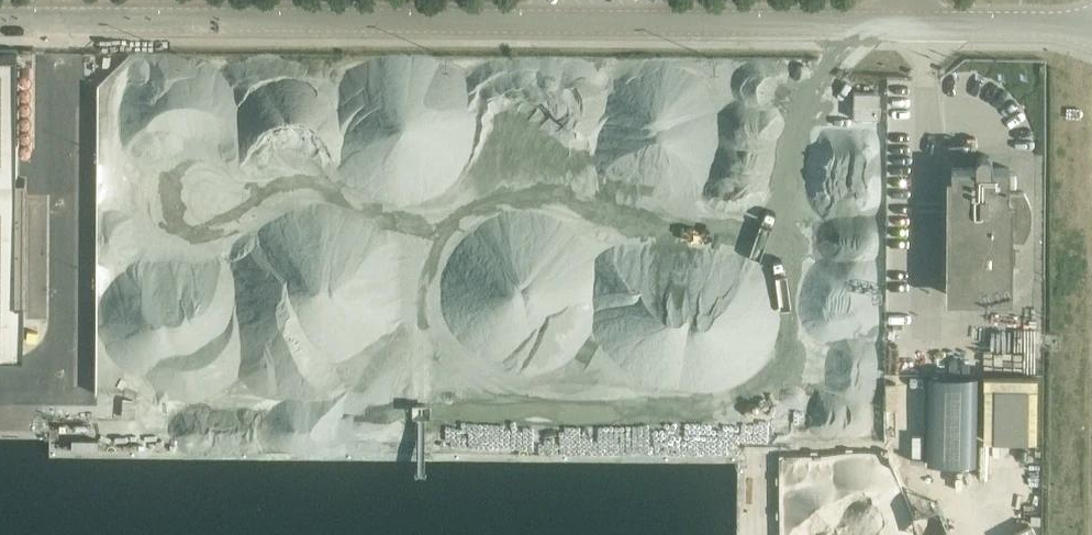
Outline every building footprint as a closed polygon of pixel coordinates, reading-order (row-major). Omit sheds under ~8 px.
[(24,333),(25,179),(17,179),(18,53),(18,49),(0,49),(0,333),(24,333)] [(31,49),(22,49),(22,52),(22,57),(31,57),(31,52),(31,49)] [(19,67),(19,68),(19,69),(20,71),(21,72),(21,73),(23,74),(24,74),(26,74),(28,74),(29,74),(31,73),(31,72),(32,70),(32,69),(33,68),(32,66),(32,65),(31,64),(31,63),(29,62),(28,61),(26,61),(24,61),(23,62),(22,62),(21,63),(20,64),(20,65),(19,67)] [(20,82),(20,83),(20,85),(20,86),(21,87),(22,88),(24,89),(25,90),(27,90),(28,89),(30,89),(31,88),(32,87),(33,86),(33,84),(33,83),(33,82),(33,80),(32,79),(31,78),(30,77),(28,76),(26,76),(25,76),(24,77),(23,78),(22,78),(21,80),(20,81),(20,82)] [(92,77),(82,77),(81,92),(92,92),(92,77)] [(25,91),(23,91),(22,93),(21,94),(20,95),(20,97),(20,98),(20,99),(21,100),(21,101),(22,102),(24,103),(25,104),(27,104),(28,103),(29,103),(31,102),(32,101),(32,100),(33,99),(33,98),(33,97),(33,96),(33,95),(32,94),(32,93),(31,92),(29,91),(28,90),(26,90),(25,91)] [(880,92),(853,91),(853,104),(853,117),(880,118),(880,92)] [(25,105),(23,105),(22,106),(21,108),(20,108),(20,110),(20,111),(20,112),(20,113),(21,114),(21,115),(23,117),(24,117),(26,118),(27,118),(29,117),(30,117),(31,116),(32,115),(32,114),(33,113),(33,111),(33,109),(32,107),(30,106),(28,105),(26,105),(25,105)] [(33,126),(33,125),(33,124),(33,123),(32,122),(31,121),(30,120),(29,119),(28,119),(26,119),(25,119),(24,119),(23,120),(22,121),(21,122),(20,123),(20,124),(20,126),(20,127),(20,128),(21,129),(22,130),(23,131),(24,132),(26,132),(28,132),(29,131),(30,131),(31,130),(32,129),(33,128),(33,126)] [(956,233),(956,284),(956,285),(957,286),(958,288),(960,290),(962,291),(974,291),(974,296),(1008,296),(1008,240),(1023,240),(1025,237),(1026,236),(1028,233),(1029,230),(1030,225),(1031,222),(1031,220),(1032,217),(1032,214),(1031,210),(1031,209),(1030,205),(1029,202),(1028,199),(1026,196),(1024,192),(1009,192),(1009,167),(993,167),(993,162),(993,160),(992,159),(991,158),(990,156),(989,155),(987,154),(986,154),(984,154),(982,154),(980,155),(979,156),(978,157),(977,159),(976,159),(976,161),(976,162),(976,167),(952,167),(951,233),(956,233)] [(1025,340),(969,340),(969,367),(1025,367),(1025,340)] [(986,375),(985,440),(1040,440),(1040,375),(986,375)]
